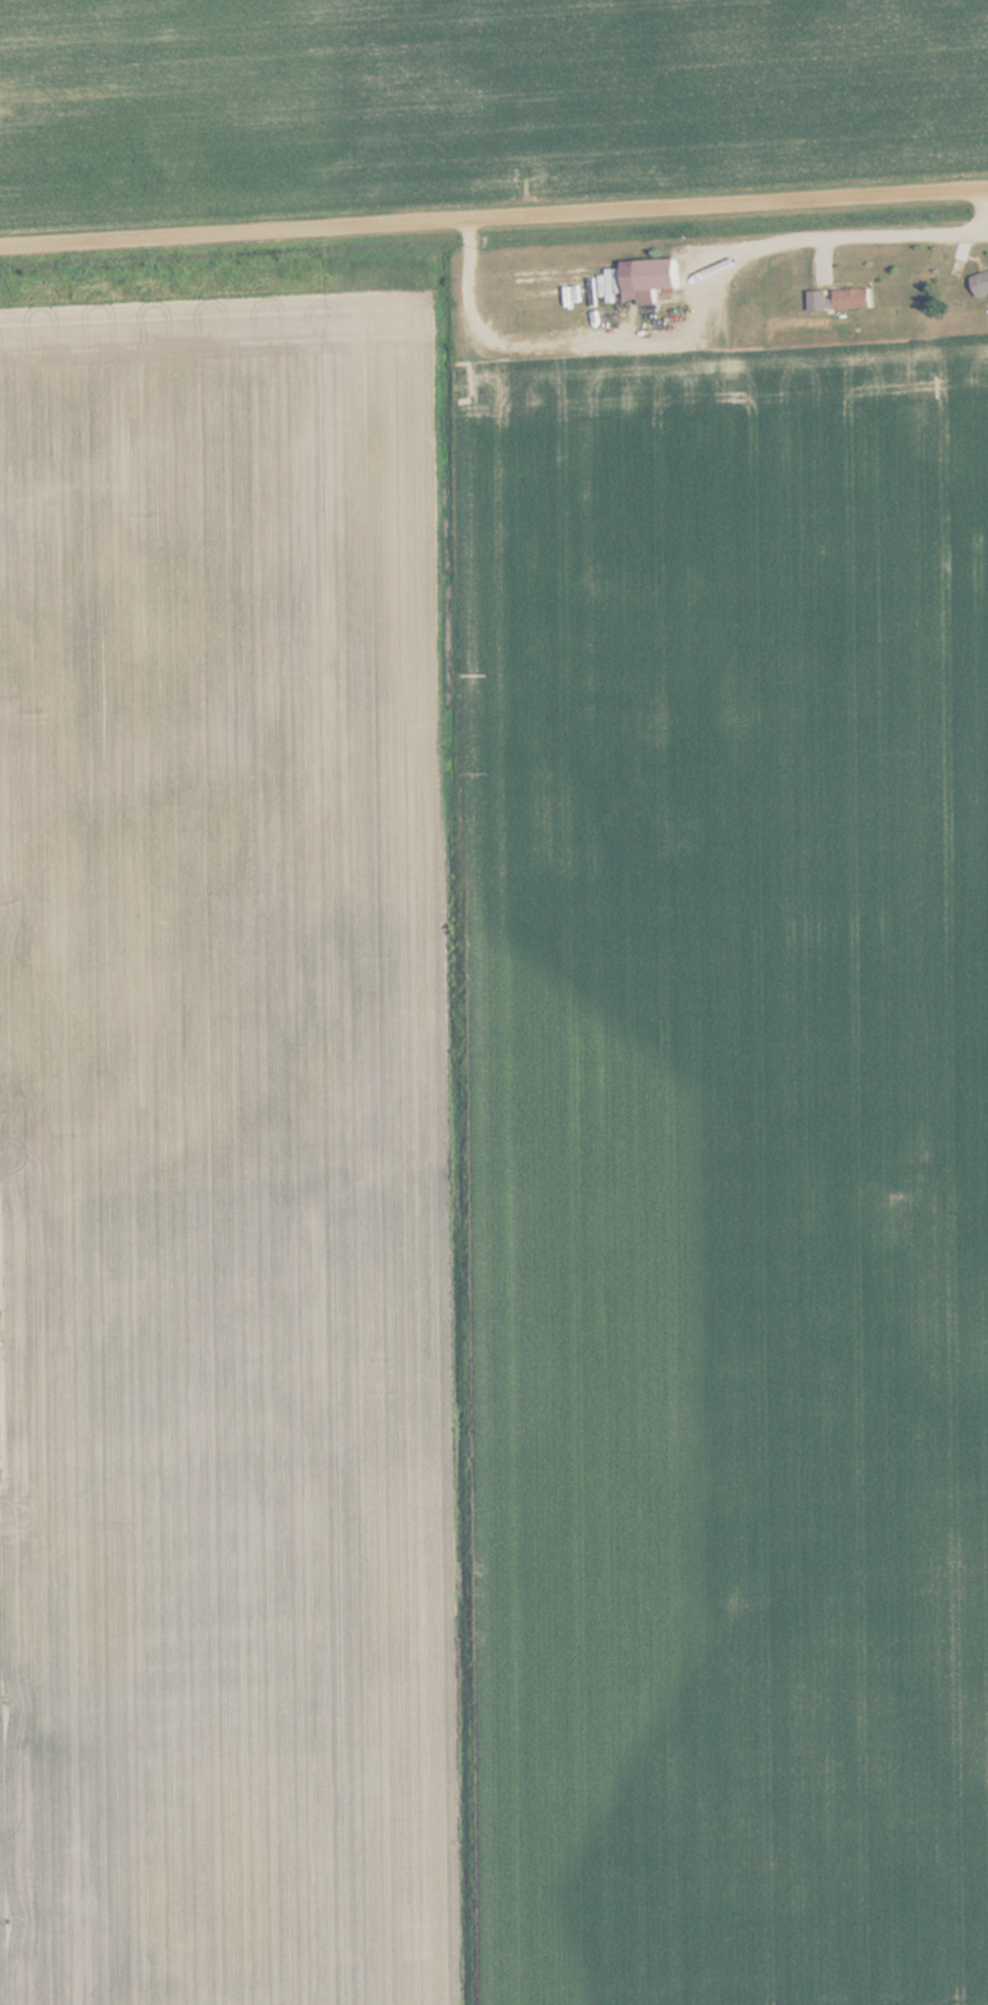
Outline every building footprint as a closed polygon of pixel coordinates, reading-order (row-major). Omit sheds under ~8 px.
[(684,288),(683,259),(642,260),(643,305),(662,304),(661,289),(684,288)] [(583,296),(581,265),(517,268),(519,299),(583,296)] [(987,295),(987,272),(974,277),(981,297),(987,295)] [(840,309),(876,309),(876,288),(840,288),(840,309)] [(813,310),(832,310),(832,290),(813,290),(813,310)]
